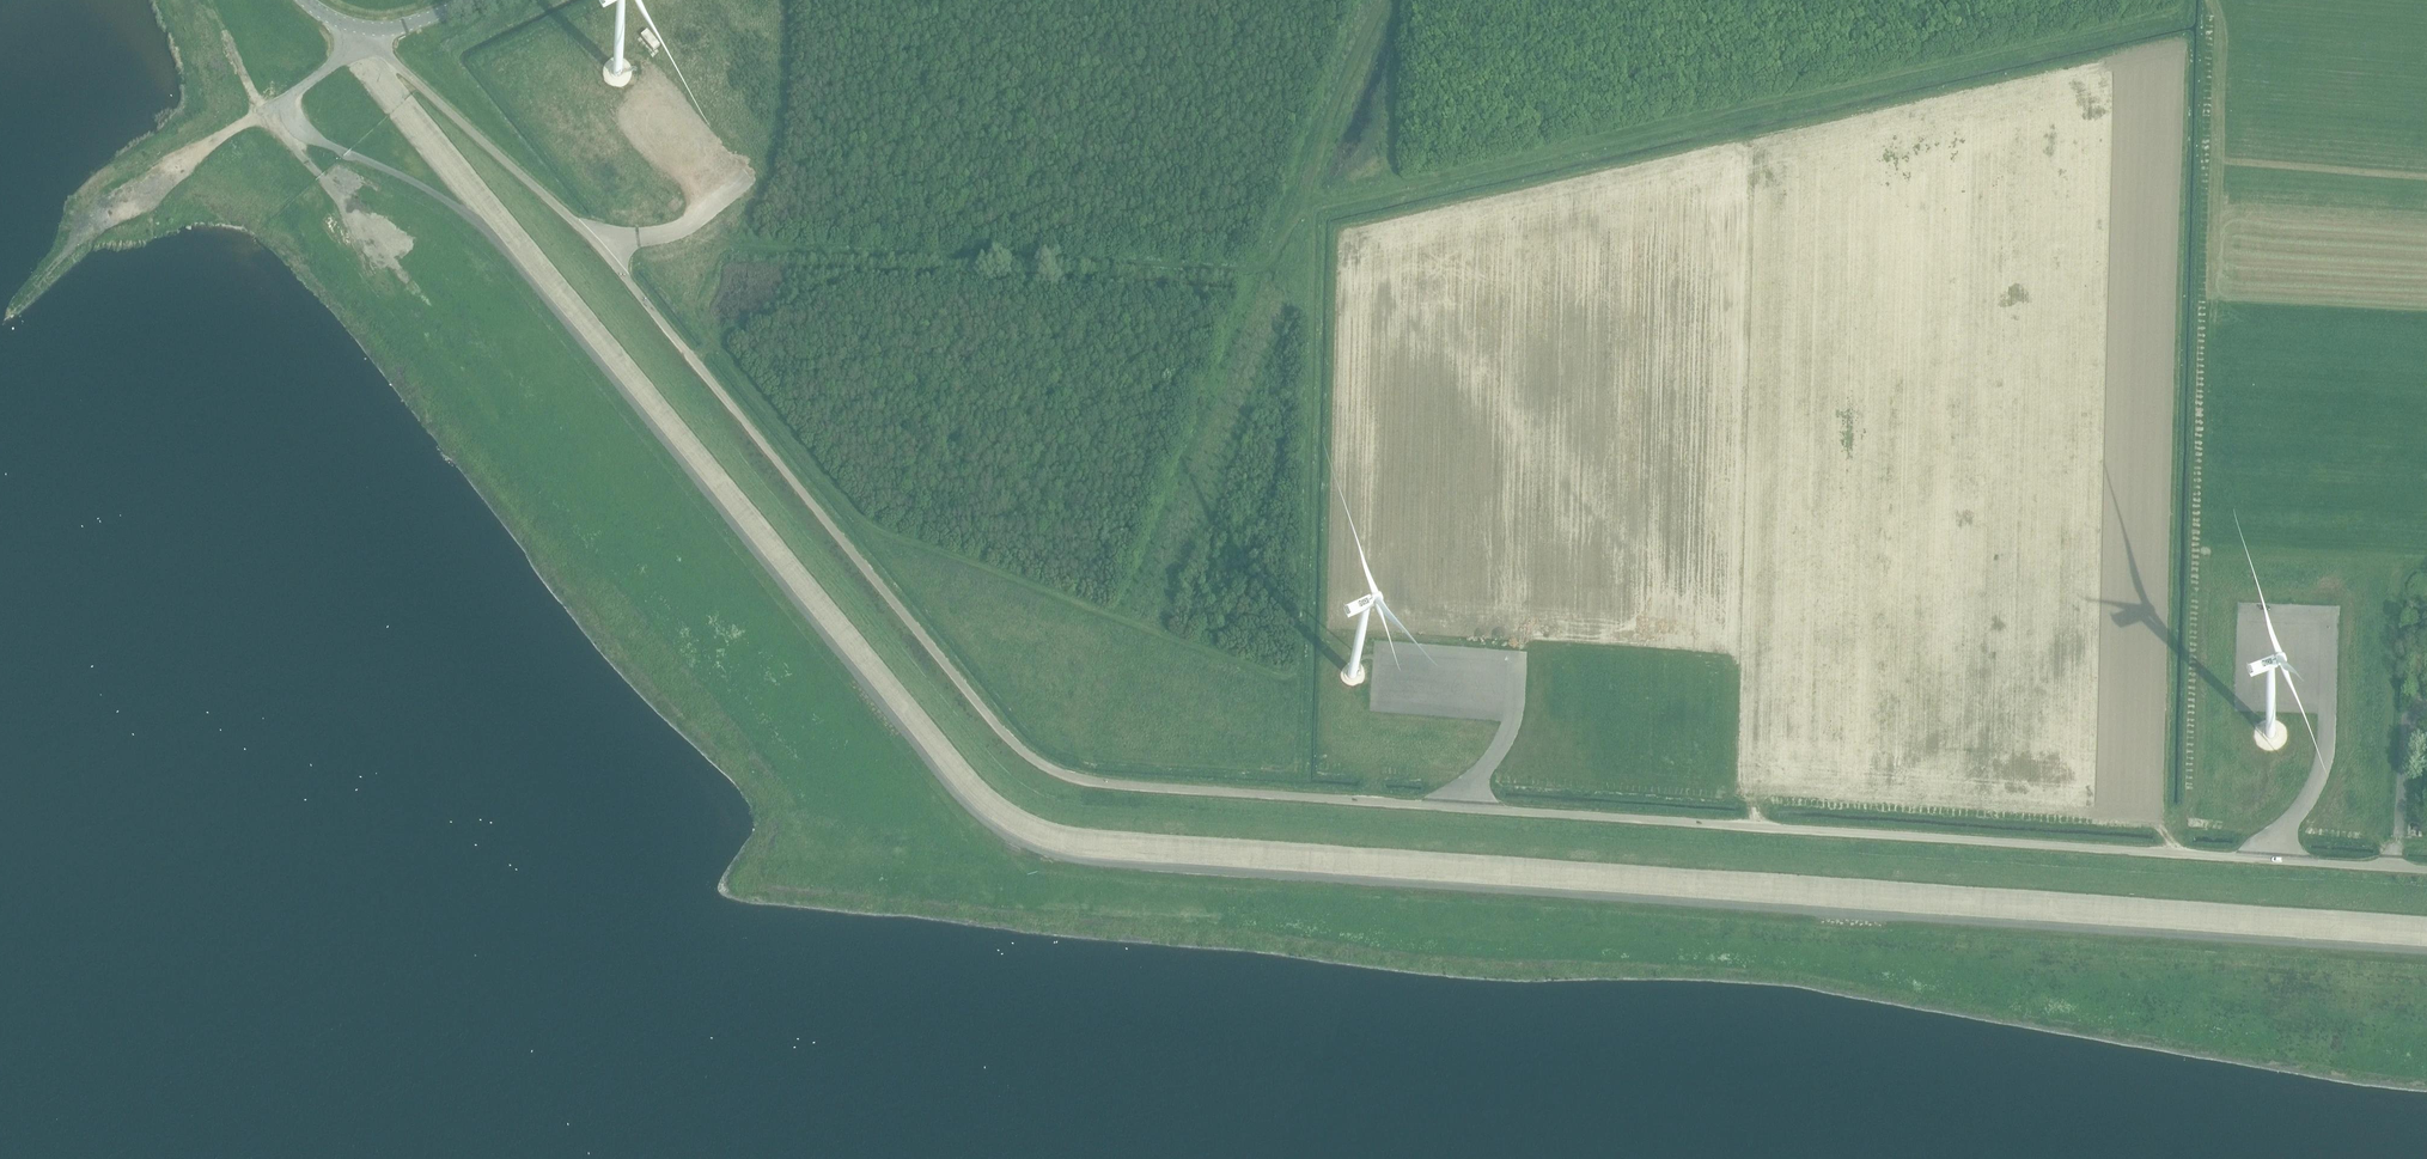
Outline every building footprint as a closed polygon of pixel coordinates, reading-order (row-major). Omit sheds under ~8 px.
[(647,31),(641,36),(653,51),(659,46),(647,31)] [(612,72),(612,73),(612,74),(613,74),(613,75),(614,76),(615,76),(616,77),(617,77),(618,77),(618,76),(619,76),(620,76),(620,75),(621,75),(621,74),(621,73),(621,72),(621,71),(621,70),(620,69),(620,68),(619,68),(618,68),(618,67),(617,67),(616,67),(615,68),(614,68),(613,69),(613,70),(612,70),(612,71),(612,72)] [(335,223),(324,221),(322,231),(333,233),(335,223)] [(1346,674),(1346,675),(1346,676),(1347,676),(1347,677),(1347,678),(1348,678),(1348,679),(1349,679),(1350,679),(1350,680),(1351,680),(1352,680),(1352,679),(1353,679),(1354,679),(1354,678),(1355,678),(1355,677),(1356,677),(1356,676),(1356,675),(1356,674),(1356,673),(1355,672),(1355,671),(1354,671),(1354,670),(1353,670),(1352,670),(1351,670),(1350,670),(1349,670),(1348,671),(1347,672),(1347,673),(1346,673),(1346,674)] [(2264,730),(2263,733),(2263,735),(2263,738),(2265,740),(2267,741),(2270,742),(2272,742),(2275,741),(2277,739),(2278,737),(2279,734),(2279,732),(2277,729),(2276,728),(2273,726),(2271,726),(2268,726),(2267,727),(2266,727),(2266,728),(2265,728),(2264,730)]
